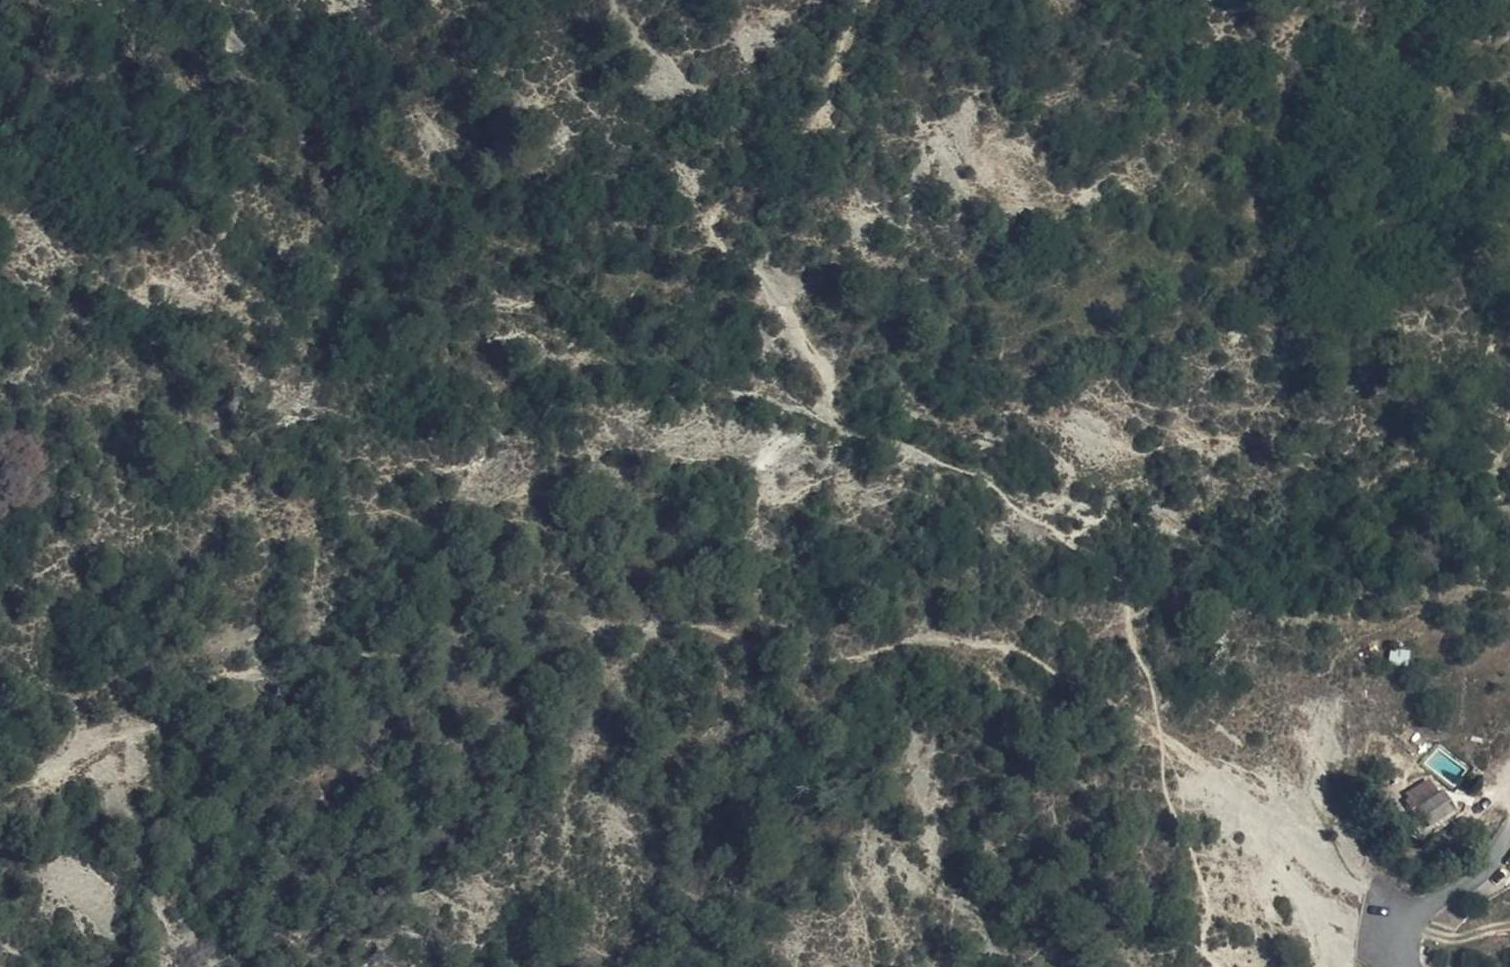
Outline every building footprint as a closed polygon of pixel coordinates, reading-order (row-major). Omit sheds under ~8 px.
[(1430,780),(1409,793),(1421,808),(1418,809),(1429,825),(1458,807),(1447,790),(1440,794),(1430,780)]
